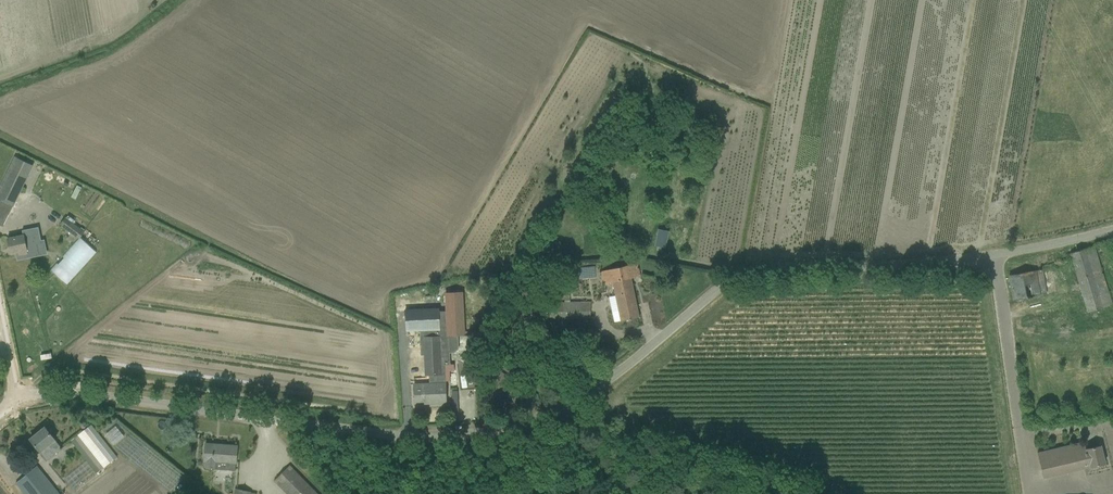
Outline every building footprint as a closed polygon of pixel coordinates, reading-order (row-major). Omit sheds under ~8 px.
[(33,165),(15,157),(0,189),(0,199),(14,206),(33,165)] [(85,232),(66,218),(61,225),(79,239),(85,232)] [(22,230),(23,235),(8,238),(11,254),(18,252),(19,258),(40,254),(38,244),(42,244),(38,227),(22,230)] [(666,248),(668,234),(657,232),(655,246),(666,248)] [(1112,306),(1095,246),(1070,253),(1087,313),(1112,306)] [(641,276),(638,262),(601,271),(604,285),(613,283),(622,321),(639,317),(631,278),(641,276)] [(1047,294),(1042,269),(1009,275),(1014,300),(1047,294)] [(430,375),(445,374),(445,364),(450,364),(450,353),(454,353),(459,349),(458,335),(465,335),(463,293),(446,294),(447,312),(440,312),(440,308),(405,309),(406,331),(420,331),(420,342),(421,355),(425,355),(426,375),(430,375)] [(591,302),(570,302),(570,295),(565,295),(565,299),(563,299),(563,302),(534,303),(534,318),(591,319),(591,302)] [(30,373),(38,367),(35,363),(27,369),(30,373)] [(446,402),(445,374),(430,375),(430,384),(414,384),(415,402),(429,401),(429,403),(446,402)] [(92,425),(71,441),(97,474),(118,457),(92,425)] [(115,444),(125,435),(115,425),(106,434),(115,444)] [(47,460),(60,450),(62,448),(56,441),(45,427),(30,439),(47,460)] [(1038,453),(1044,477),(1090,466),(1090,467),(1105,463),(1101,446),(1086,449),(1084,442),(1038,453)] [(236,464),(237,446),(205,444),(204,462),(205,462),(204,469),(235,471),(236,464)] [(288,493),(317,493),(290,465),(274,480),(288,493)] [(44,474),(37,466),(16,483),(25,493),(60,493),(44,474)]
